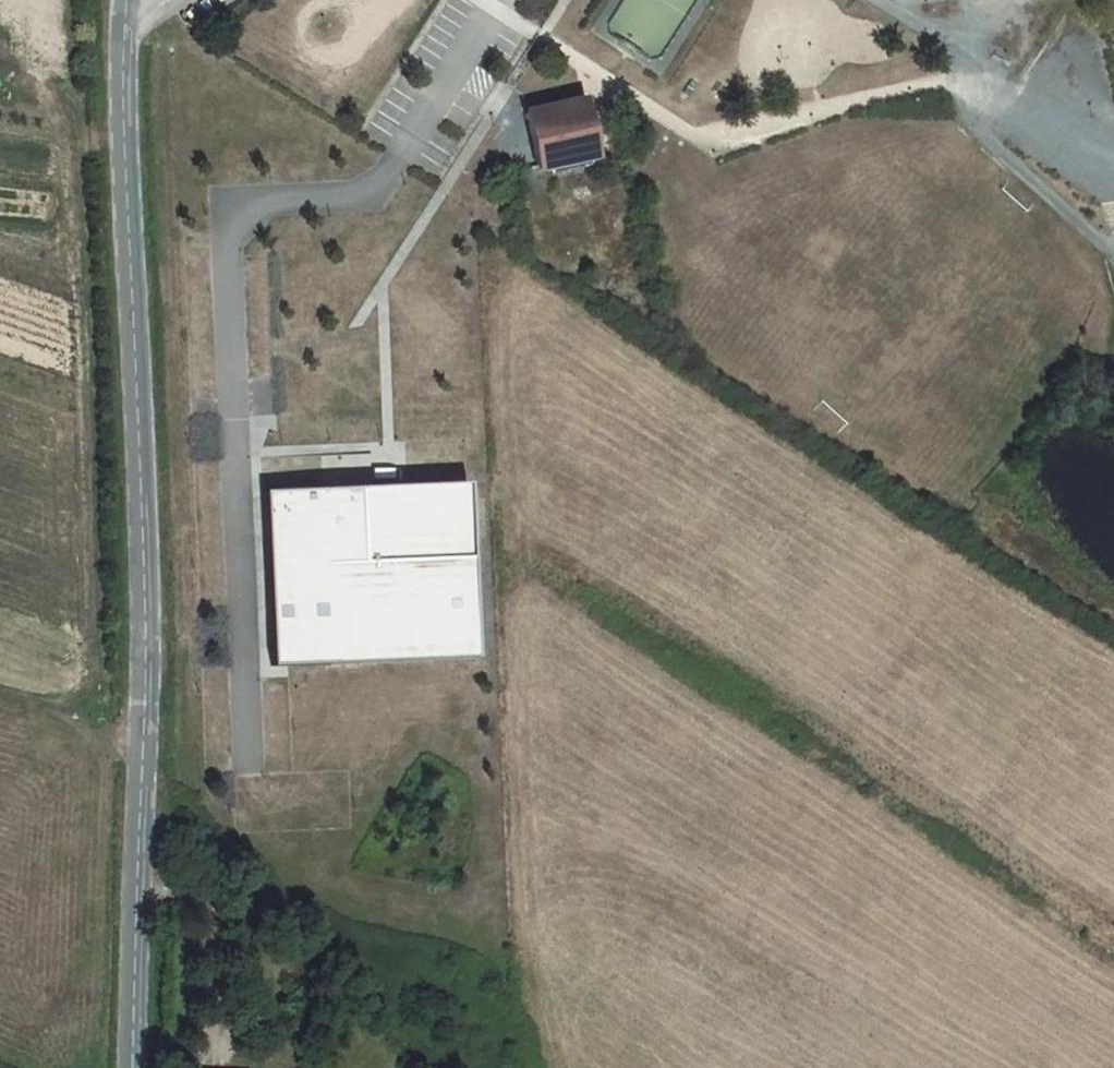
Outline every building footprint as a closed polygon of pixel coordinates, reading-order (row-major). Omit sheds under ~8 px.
[(568,134),(592,128),(586,103),(529,115),(541,172),(575,165),(568,134)] [(599,159),(592,128),(568,134),(575,165),(599,159)] [(256,495),(262,660),(471,654),(466,488),(256,495)]
